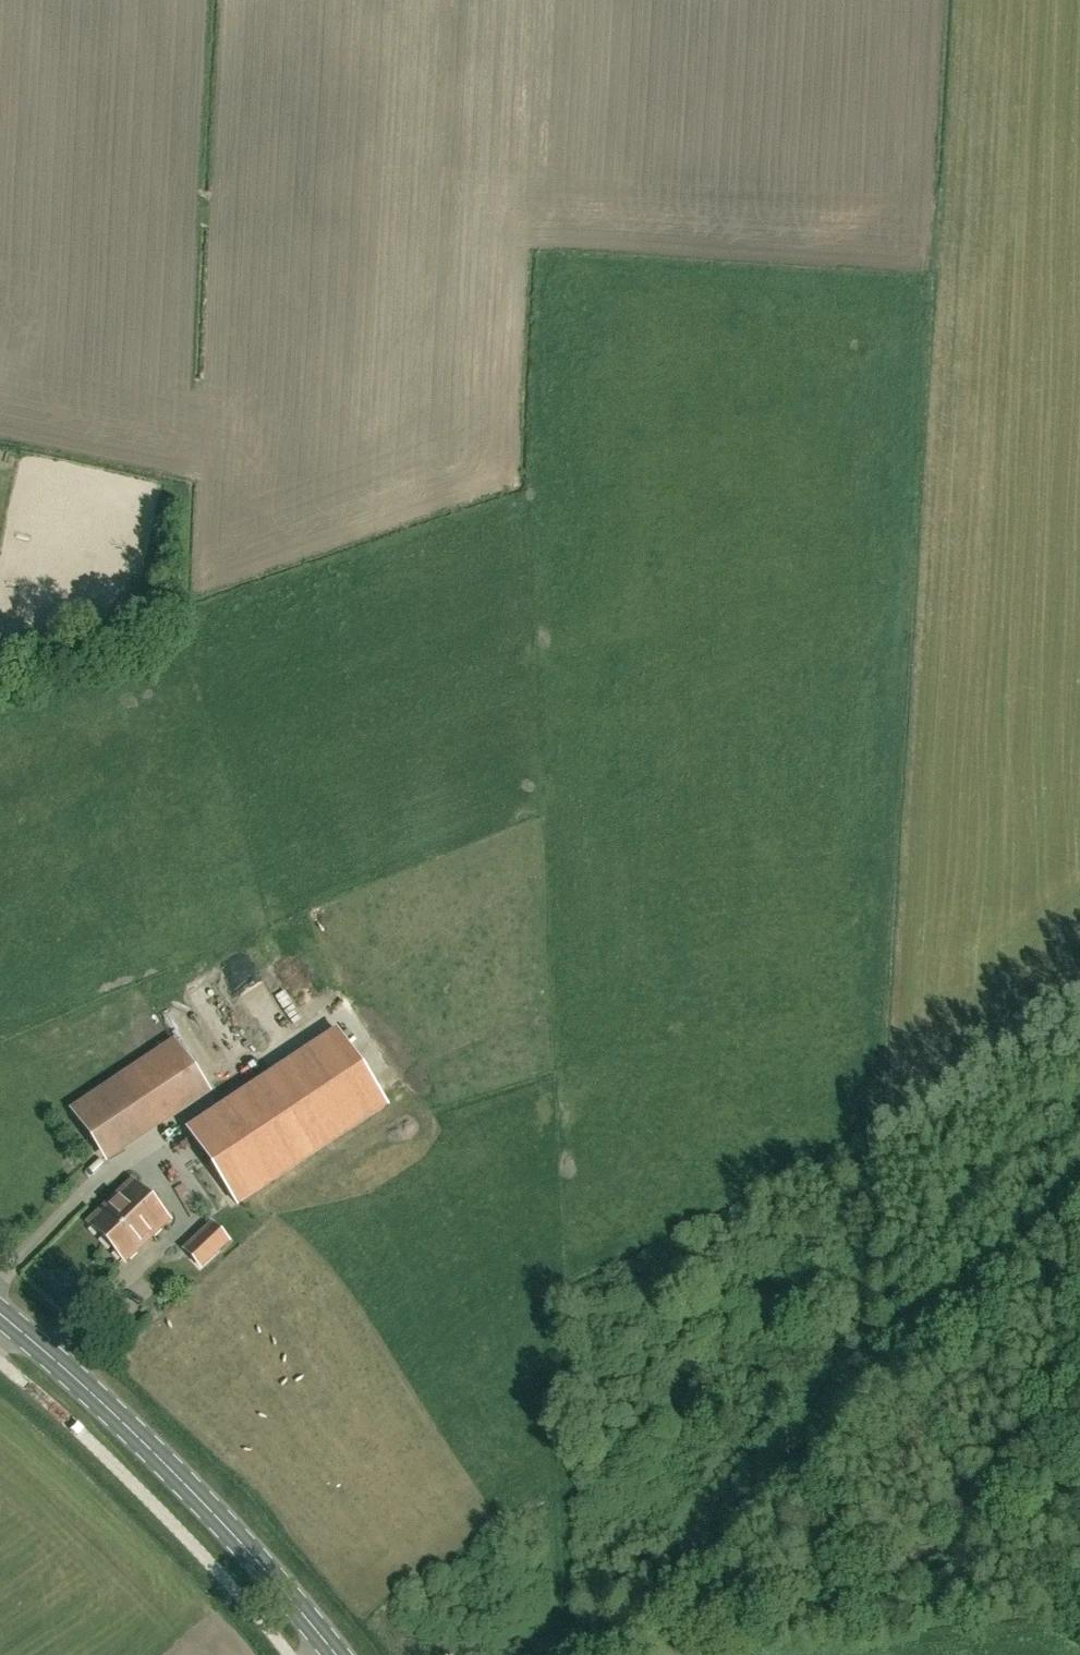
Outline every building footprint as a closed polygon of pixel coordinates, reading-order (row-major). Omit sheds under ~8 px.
[(235,1204),(385,1107),(337,1033),(187,1130),(235,1204)] [(175,1049),(66,1110),(99,1169),(209,1108),(175,1049)] [(124,1261),(169,1219),(133,1181),(88,1223),(124,1261)] [(184,1250),(187,1253),(200,1267),(214,1254),(201,1240),(197,1237),(184,1250)]
